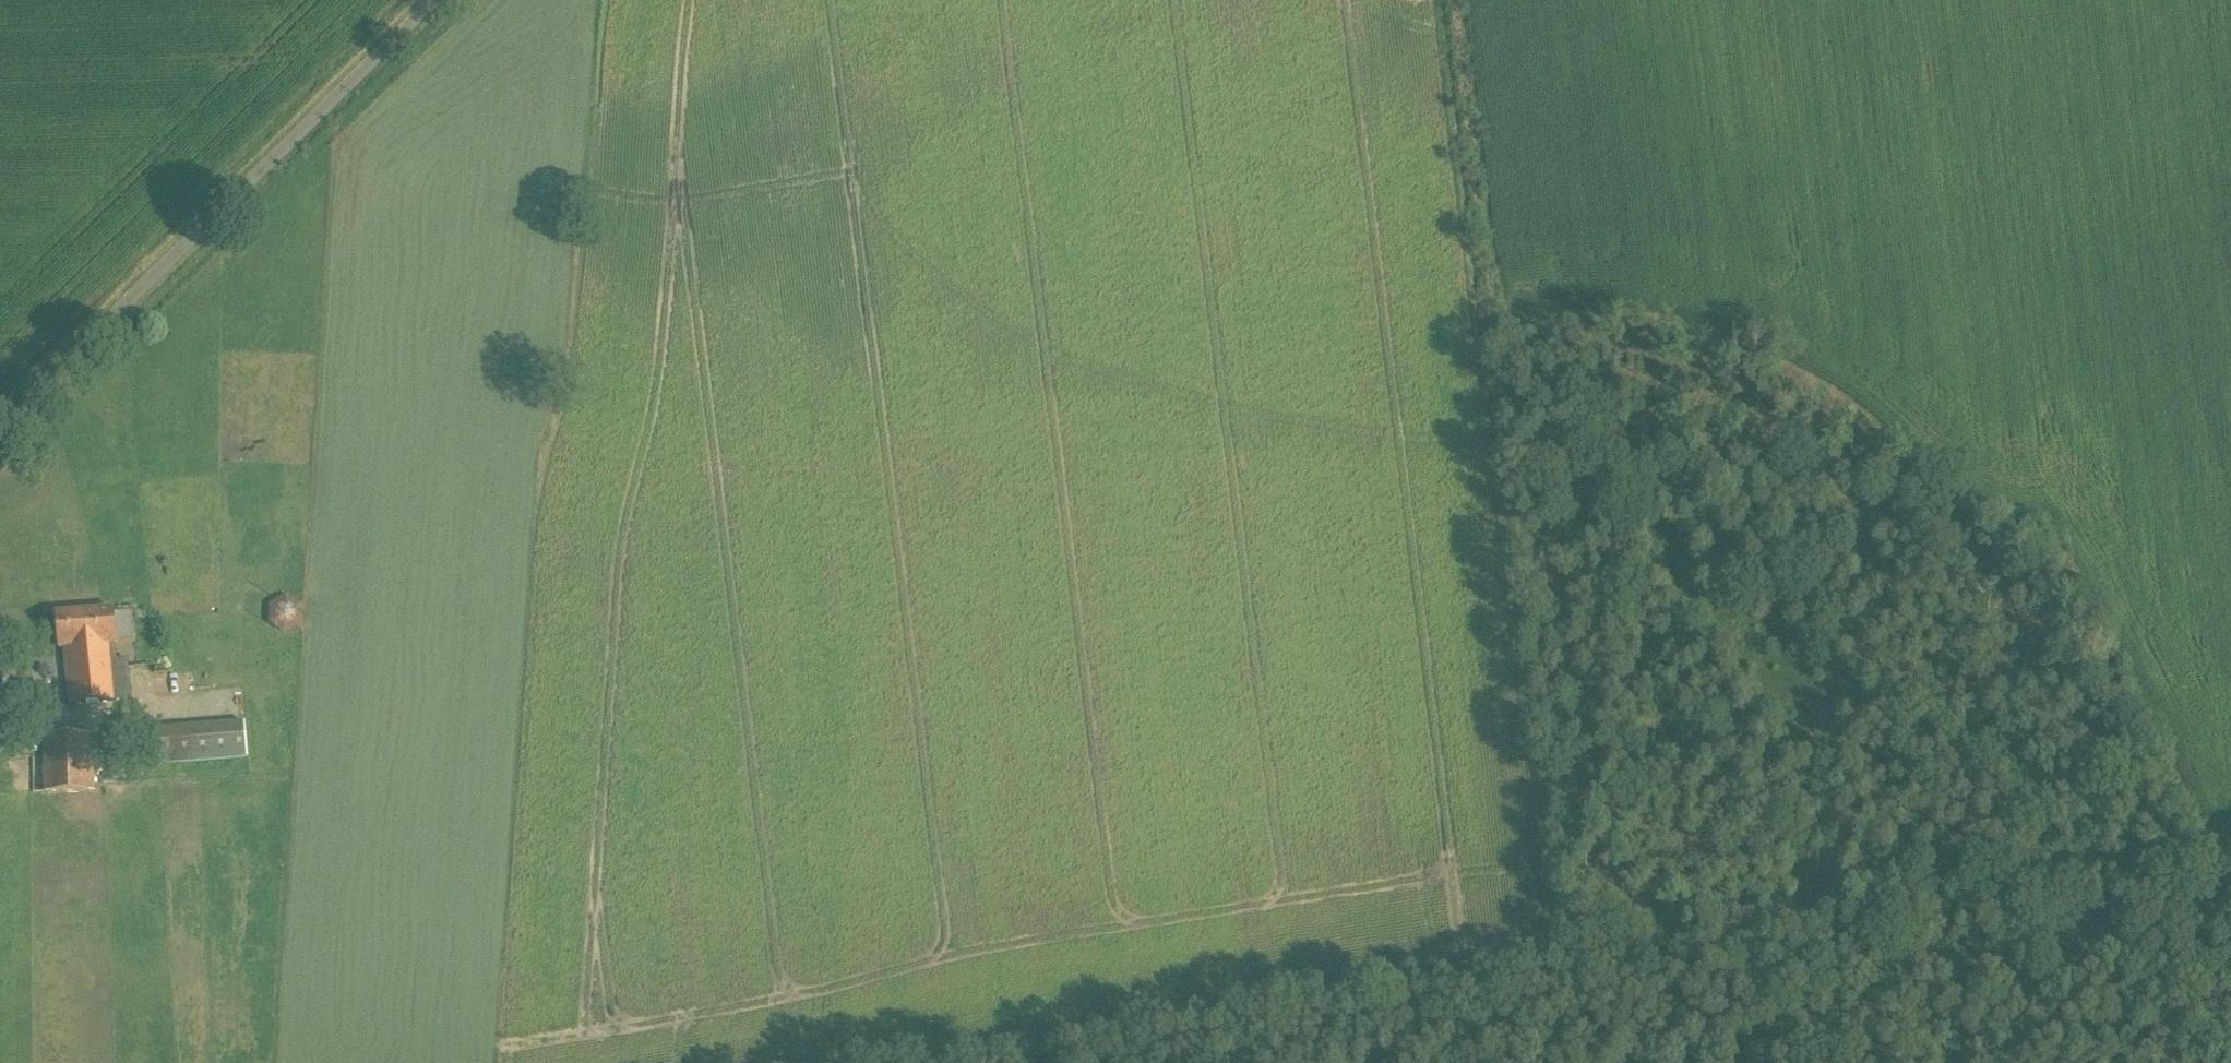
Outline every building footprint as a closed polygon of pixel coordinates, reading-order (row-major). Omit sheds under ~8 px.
[(303,624),(303,605),(287,595),(269,604),(269,623),(284,633),(303,624)] [(114,660),(112,643),(116,643),(113,609),(56,613),(58,647),(62,647),(68,707),(116,702),(116,699),(131,697),(128,659),(114,660)] [(159,764),(249,757),(245,721),(156,728),(159,764)] [(44,792),(94,791),(93,735),(43,737),(44,792)]
